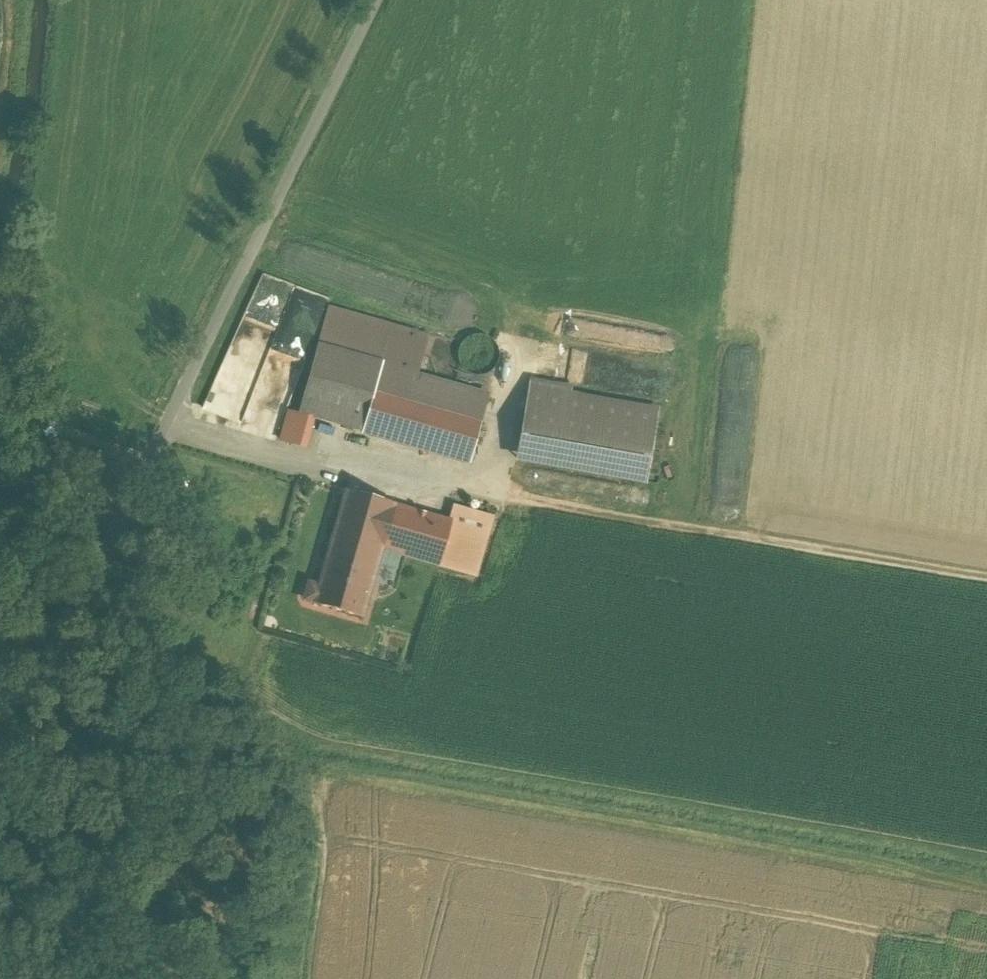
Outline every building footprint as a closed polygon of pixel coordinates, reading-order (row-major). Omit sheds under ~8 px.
[(428,337),(329,309),(319,345),(382,363),(381,366),(417,376),(428,337)] [(473,336),(470,337),(467,339),(464,341),(462,343),(460,346),(459,349),(458,352),(457,356),(458,360),(459,364),(461,367),(463,369),(465,371),(467,373),(469,374),(472,375),(479,377),(485,375),(489,373),(491,372),(494,369),(495,367),(496,365),(497,362),(498,360),(498,359),(499,355),(498,351),(497,348),(495,344),(493,341),(490,339),(486,337),(482,336),(477,335),(473,336)] [(382,363),(319,345),(300,413),(362,431),(381,366),(382,363)] [(381,366),(362,431),(362,433),(470,463),(488,397),(417,376),(381,366)] [(570,388),(531,381),(517,460),(644,482),(657,411),(569,395),(570,388)] [(395,505),(345,490),(332,537),(382,551),(395,505)] [(450,520),(395,505),(382,551),(395,554),(439,566),(452,521),(450,520)] [(493,517),(454,506),(450,520),(452,521),(439,566),(476,577),(493,517)] [(382,551),(332,537),(318,586),(311,585),(308,586),(305,598),(307,601),(313,603),(313,604),(363,618),(378,564),(391,568),(395,554),(382,551)]
